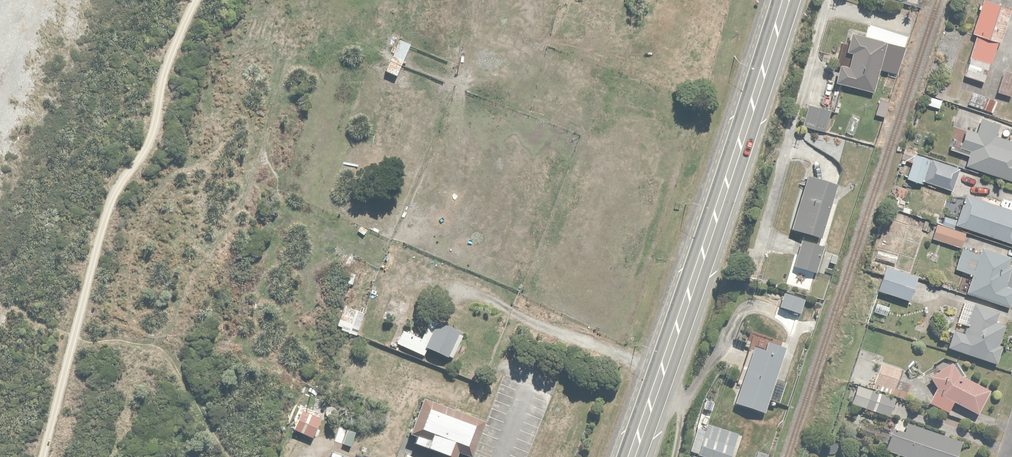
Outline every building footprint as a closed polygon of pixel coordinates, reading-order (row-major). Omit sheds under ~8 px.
[(986,0),(973,35),(1000,45),(1011,11),(1011,9),(986,0)] [(887,44),(853,36),(846,61),(850,62),(849,68),(842,66),(837,83),(875,92),(887,44)] [(996,44),(977,38),(965,76),(984,82),(996,44)] [(411,46),(398,42),(387,73),(399,77),(411,46)] [(1005,69),(997,92),(1011,97),(1011,72),(1005,69)] [(996,101),(973,93),(968,107),(991,114),(996,101)] [(943,101),(930,98),(927,105),(941,109),(943,101)] [(890,103),(880,101),(876,116),(887,118),(890,103)] [(1008,140),(997,137),(1001,125),(982,120),(978,132),(969,129),(966,139),(955,136),(951,150),(970,155),(966,167),(1011,180),(1011,129),(1008,140)] [(958,168),(905,150),(902,159),(913,162),(907,179),(924,185),(925,182),(951,191),(958,168)] [(818,272),(839,185),(803,177),(790,232),(803,235),(795,266),(818,272)] [(960,225),(1011,242),(1011,213),(969,199),(960,225)] [(922,218),(913,215),(910,226),(919,229),(922,218)] [(966,233),(938,224),(933,238),(961,248),(966,233)] [(963,249),(956,270),(973,276),(967,293),(1011,307),(1011,303),(1011,288),(1006,286),(1011,269),(1011,258),(982,248),(980,254),(963,249)] [(919,281),(888,270),(880,293),(912,303),(919,281)] [(806,302),(784,295),(779,310),(801,317),(806,302)] [(365,309),(345,303),(338,327),(342,328),(341,333),(357,338),(365,309)] [(1008,318),(973,306),(963,336),(954,333),(948,349),(996,365),(1002,348),(998,346),(1008,318)] [(404,331),(397,345),(424,358),(427,351),(451,362),(463,338),(430,322),(421,339),(404,331)] [(763,353),(754,350),(736,405),(765,415),(769,401),(780,404),(787,383),(775,380),(785,350),(766,343),(763,353)] [(968,377),(957,363),(929,380),(937,392),(930,405),(948,415),(954,405),(977,418),(991,393),(965,379),(968,377)] [(901,373),(881,367),(876,384),(895,390),(901,373)] [(895,400),(858,390),(853,406),(890,417),(895,400)] [(485,424),(422,400),(404,446),(428,455),(427,456),(472,456),(485,424)] [(323,418),(303,411),(295,432),(315,439),(323,418)] [(707,426),(705,432),(699,430),(691,454),(698,456),(697,456),(735,456),(741,437),(707,426)] [(886,452),(903,456),(957,456),(962,443),(908,426),(905,435),(893,431),(886,452)]
